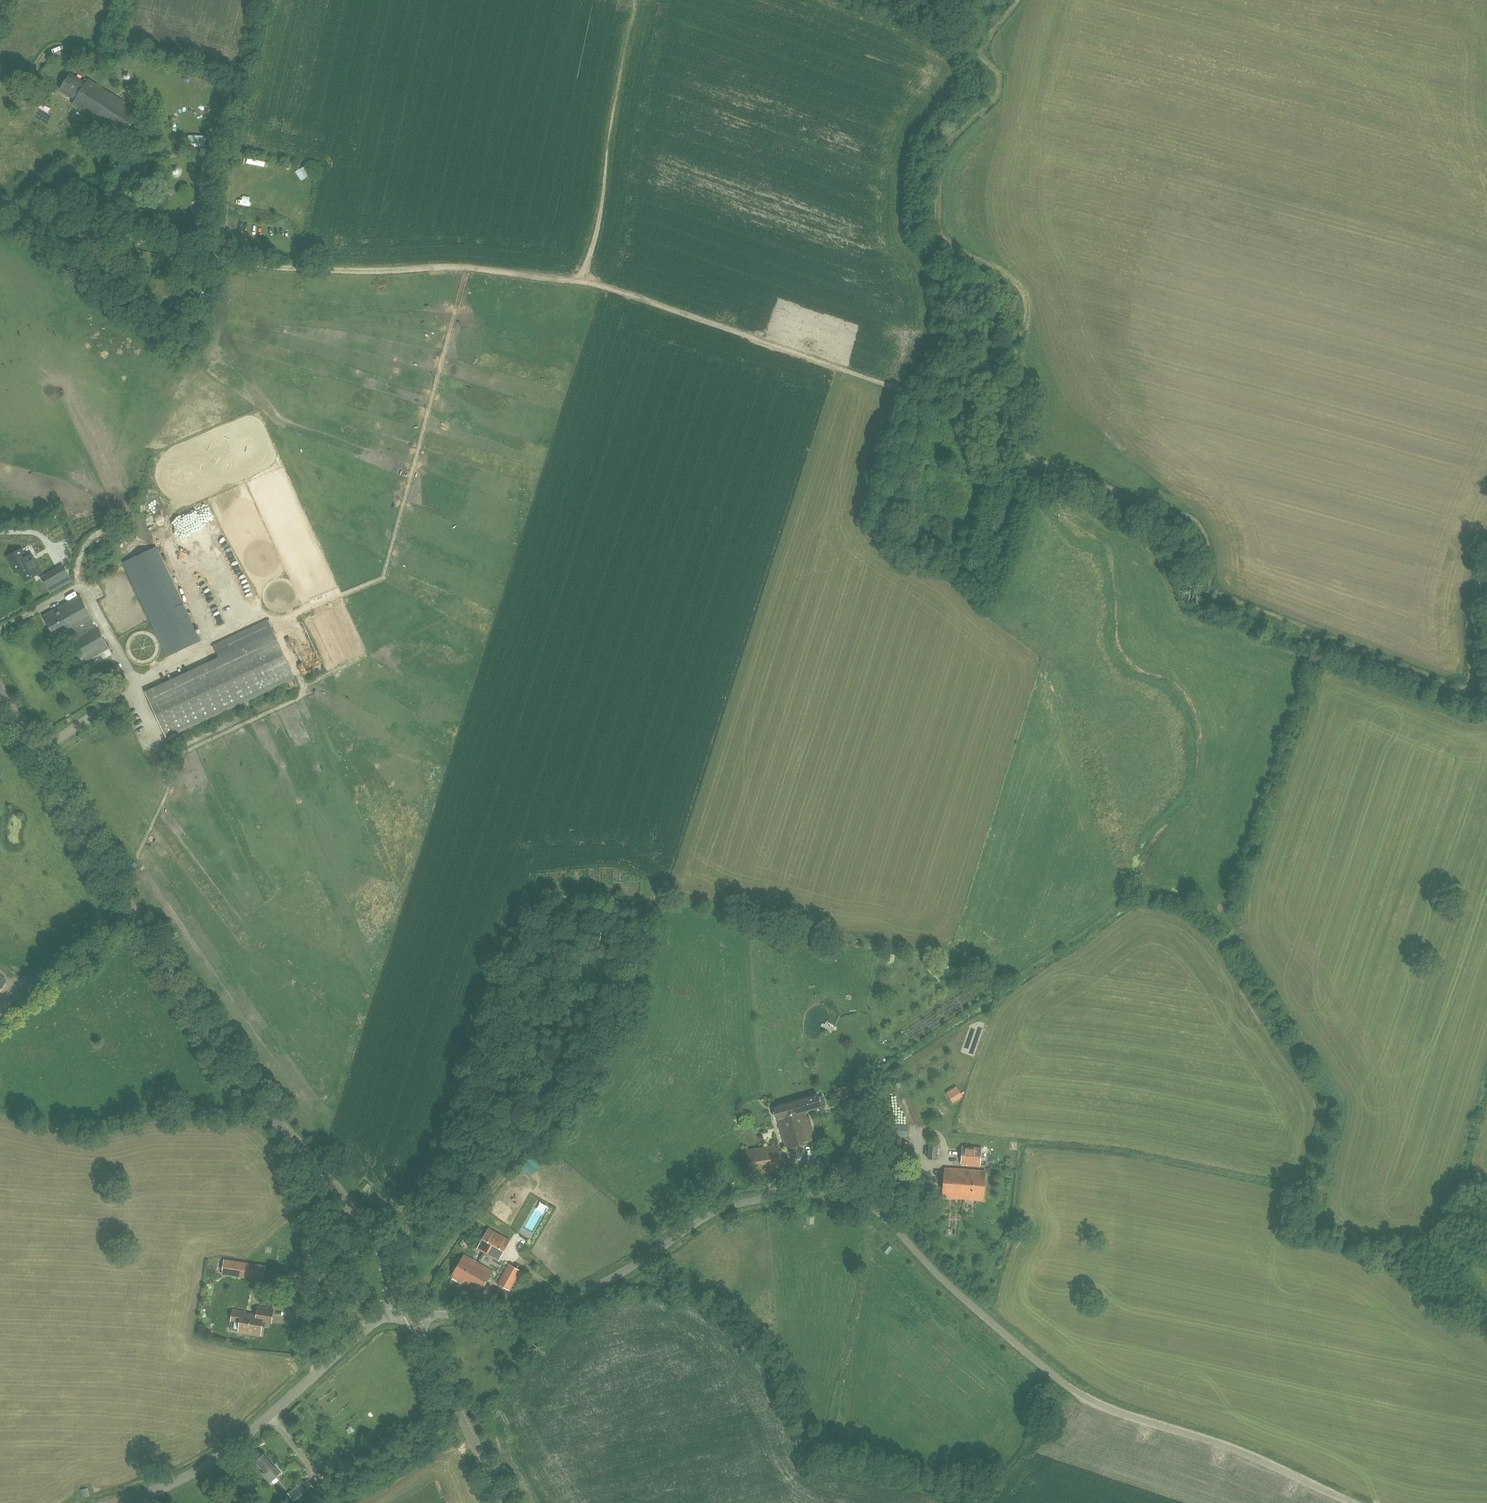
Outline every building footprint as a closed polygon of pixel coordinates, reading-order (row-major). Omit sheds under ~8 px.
[(70,48),(66,54),(75,60),(74,60),(80,63),(84,56),(79,53),(70,48)] [(103,61),(100,69),(104,70),(108,72),(111,73),(114,68),(116,63),(112,62),(112,61),(105,58),(103,61)] [(71,74),(61,90),(76,100),(73,104),(125,137),(140,113),(106,91),(89,80),(86,84),(71,74)] [(69,184),(59,181),(55,198),(65,200),(69,184)] [(200,317),(202,312),(196,310),(191,322),(197,324),(200,317)] [(200,641),(158,548),(132,559),(125,562),(168,656),(200,641)] [(32,554),(22,560),(17,552),(7,557),(16,572),(19,570),(25,581),(42,572),(32,554)] [(51,592),(71,580),(66,570),(45,582),(51,592)] [(84,662),(109,648),(80,596),(45,616),(58,639),(68,633),(84,662)] [(213,645),(219,657),(146,691),(168,738),(295,678),(268,620),(213,645)] [(119,664),(114,667),(121,682),(127,679),(119,664)] [(137,865),(132,858),(126,863),(131,870),(137,865)] [(179,936),(175,929),(168,933),(172,940),(179,936)] [(585,952),(586,965),(605,964),(604,952),(585,952)] [(956,1086),(946,1092),(953,1103),(963,1096),(956,1086)] [(805,1123),(810,1122),(808,1118),(806,1119),(804,1113),(820,1108),(820,1106),(824,1105),(822,1097),(818,1099),(817,1097),(797,1102),(801,1116),(803,1116),(805,1123)] [(801,1116),(797,1102),(773,1109),(785,1150),(815,1142),(810,1122),(805,1123),(803,1116),(801,1116)] [(902,1141),(899,1149),(906,1152),(909,1144),(902,1141)] [(746,1150),(750,1175),(782,1170),(778,1144),(746,1150)] [(928,1145),(927,1159),(937,1160),(938,1146),(928,1145)] [(962,1147),(961,1164),(980,1165),(981,1148),(962,1147)] [(851,1157),(848,1162),(854,1166),(857,1161),(851,1157)] [(985,1171),(944,1168),(942,1197),(983,1199),(985,1171)] [(364,1180),(359,1186),(365,1192),(370,1185),(364,1180)] [(814,1216),(806,1216),(806,1224),(814,1224),(814,1216)] [(730,1223),(723,1226),(725,1233),(733,1231),(730,1223)] [(499,1260),(510,1241),(488,1228),(477,1248),(499,1260)] [(892,1248),(886,1243),(881,1249),(887,1254),(892,1248)] [(416,1256),(413,1249),(405,1252),(408,1259),(416,1256)] [(493,1271),(464,1255),(452,1276),(480,1293),(493,1271)] [(265,1266),(225,1260),(223,1274),(263,1280),(265,1266)] [(509,1290),(521,1270),(509,1264),(498,1283),(509,1290)] [(274,1309),(259,1306),(257,1315),(245,1313),(245,1312),(233,1310),(232,1320),(241,1322),(239,1331),(261,1334),(263,1321),(272,1322),(274,1309)] [(1140,1431),(1138,1438),(1146,1440),(1148,1432),(1140,1431)] [(276,1463),(275,1464),(266,1453),(265,1454),(263,1454),(261,1455),(261,1457),(256,1461),(266,1472),(271,1468),(277,1476),(283,1472),(276,1463)] [(1224,1456),(1216,1453),(1214,1461),(1222,1464),(1224,1456)] [(338,1454),(335,1457),(334,1460),(336,1463),(338,1463),(342,1460),(343,1458),(341,1454),(338,1454)] [(323,1469),(328,1465),(322,1458),(317,1462),(323,1469)] [(316,1489),(307,1479),(290,1495),(297,1502),(301,1502),(316,1489)] [(1298,1488),(1290,1484),(1287,1492),(1295,1495),(1298,1488)] [(88,1488),(79,1489),(81,1498),(89,1496),(88,1488)]
